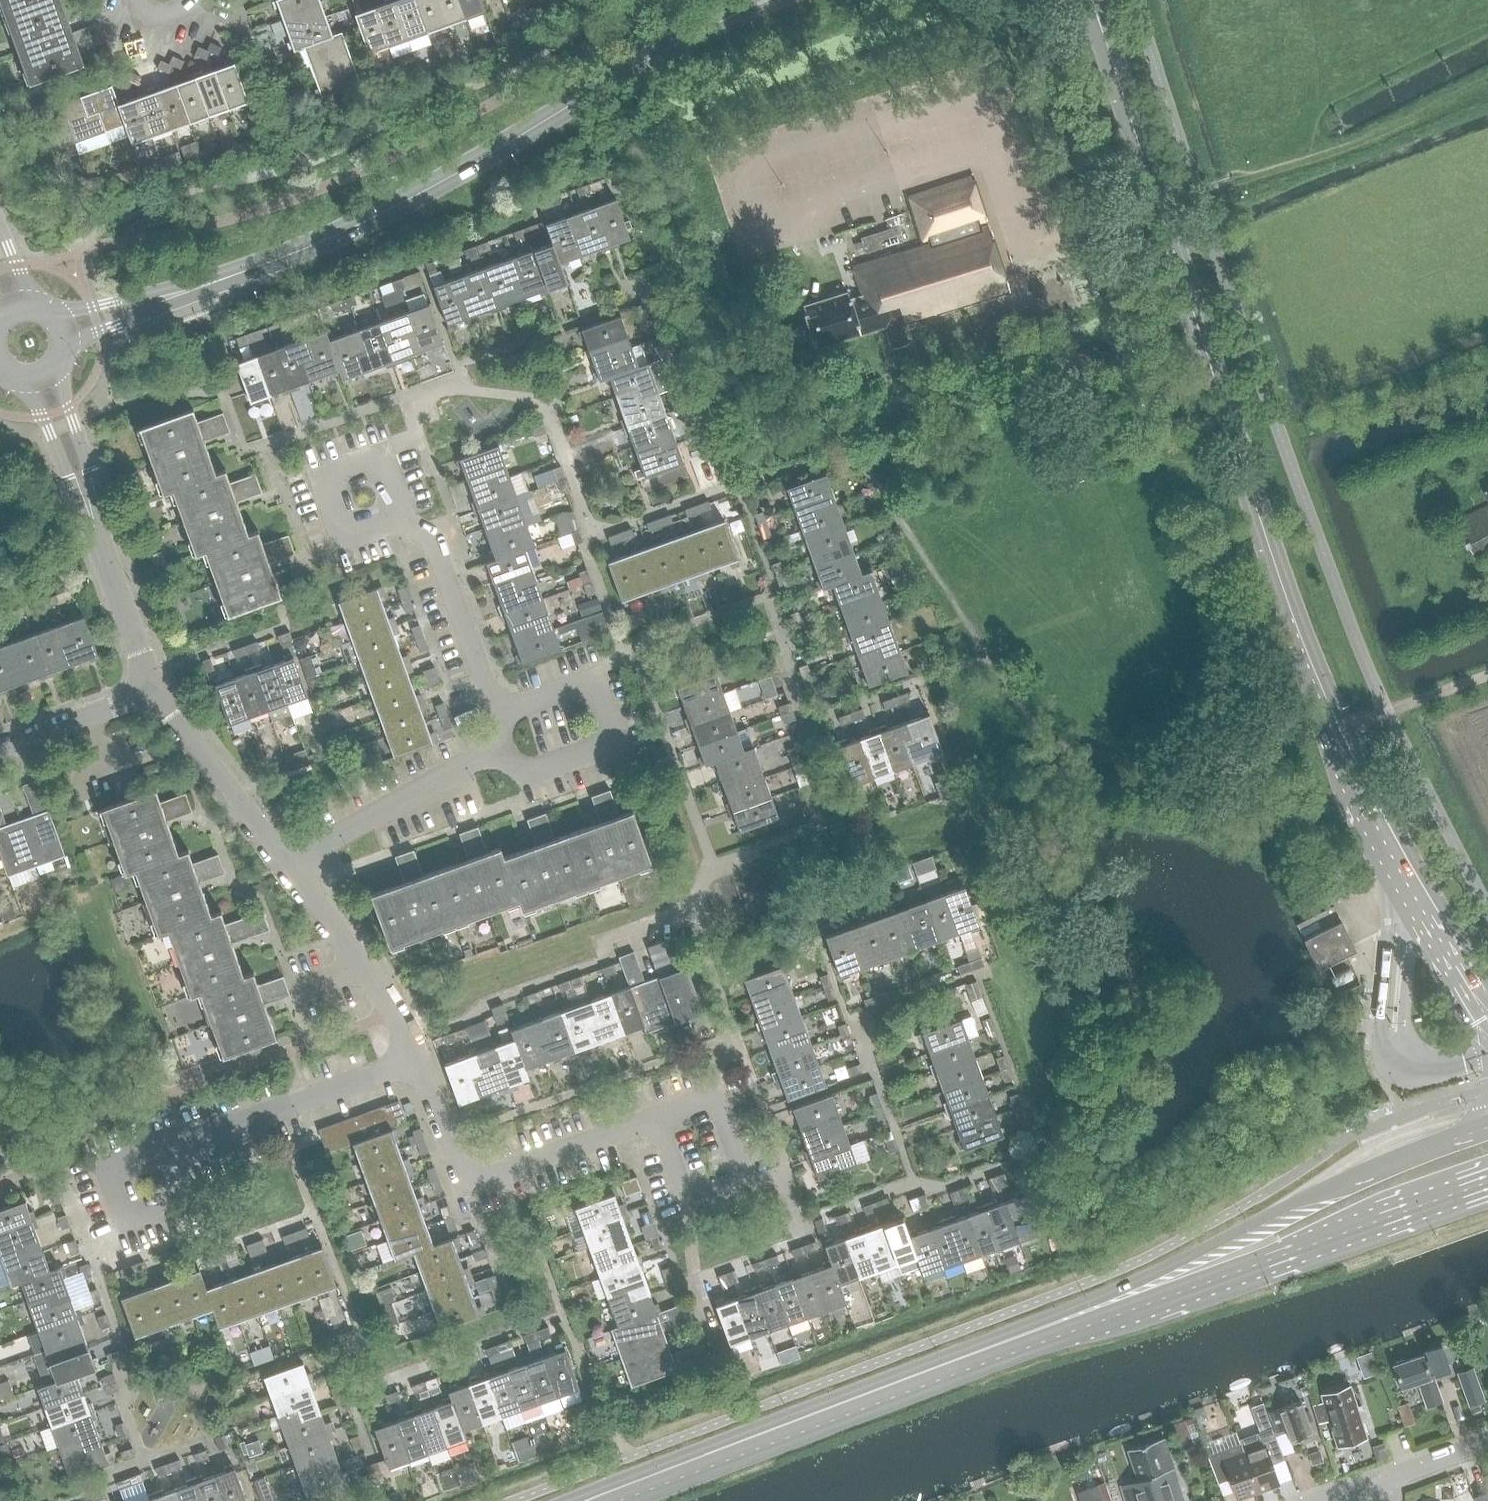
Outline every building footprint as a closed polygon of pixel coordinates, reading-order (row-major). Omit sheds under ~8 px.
[(6,19),(60,0),(0,0),(0,3),(6,19)] [(72,33),(60,0),(6,19),(29,84),(83,65),(78,51),(103,42),(97,24),(72,33)] [(281,20),(301,13),(305,25),(326,17),(320,0),(274,0),(275,2),(272,2),(275,10),(277,9),(281,20)] [(375,7),(388,48),(407,41),(393,0),(385,0),(384,0),(386,4),(375,7)] [(407,41),(426,34),(414,0),(393,0),(407,41)] [(426,34),(446,27),(436,0),(414,0),(426,34)] [(466,20),(459,0),(436,0),(446,27),(466,20)] [(466,20),(485,13),(480,0),(459,0),(466,20)] [(368,55),(388,48),(375,7),(363,12),(362,8),(354,11),(355,14),(354,15),(368,55)] [(347,8),(335,12),(338,20),(350,16),(347,8)] [(333,37),(333,36),(326,17),(305,25),(301,13),(281,20),(290,43),(287,44),(289,51),(293,50),(293,52),(300,49),(299,49),(333,37)] [(350,17),(349,18),(342,20),(346,32),(354,28),(350,17)] [(306,56),(314,78),(334,71),(330,60),(350,52),(342,33),(333,36),(333,37),(299,49),(300,49),(302,57),(306,56)] [(208,44),(205,50),(210,52),(219,56),(221,49),(208,44)] [(486,46),(490,57),(498,55),(494,44),(486,46)] [(210,52),(205,50),(197,47),(194,55),(207,60),(210,52)] [(361,84),(350,52),(330,60),(334,71),(314,78),(318,90),(315,91),(317,99),(321,97),(321,99),(361,84)] [(181,69),(184,61),(172,56),(169,64),(172,65),(181,69)] [(169,73),(172,65),(169,64),(160,60),(157,68),(169,73)] [(226,66),(214,71),(228,111),(248,103),(234,63),(233,64),(232,60),(224,63),(226,66)] [(270,81),(284,76),(281,68),(267,73),(270,81)] [(210,117),(228,111),(214,71),(204,74),(203,71),(194,74),(210,117)] [(137,85),(141,76),(129,72),(126,80),(131,83),(137,85)] [(191,124),(210,117),(194,74),(187,76),(189,80),(176,84),(191,124)] [(131,83),(126,80),(120,77),(116,86),(128,91),(131,83)] [(98,112),(105,133),(124,126),(115,102),(117,102),(111,86),(110,86),(109,82),(101,85),(102,89),(79,97),(86,117),(98,112)] [(156,87),(172,131),(191,124),(176,84),(166,88),(164,85),(156,87)] [(138,98),(152,138),(172,131),(156,87),(148,90),(149,94),(138,98)] [(74,144),(105,133),(98,112),(86,117),(79,97),(69,101),(68,98),(60,100),(61,104),(60,104),(64,116),(51,120),(61,148),(74,144)] [(115,102),(124,126),(131,145),(152,138),(138,98),(126,102),(125,99),(117,102),(115,102)] [(289,110),(301,106),(299,98),(287,102),(289,110)] [(38,125),(51,121),(45,104),(32,108),(38,125)] [(225,145),(227,153),(228,154),(240,150),(239,149),(237,141),(225,145)] [(196,142),(180,147),(185,162),(201,157),(196,142)] [(154,162),(140,166),(143,175),(157,171),(154,162)] [(137,167),(118,173),(122,184),(141,178),(137,167)] [(847,301),(844,293),(801,306),(814,347),(884,325),(890,347),(906,342),(901,325),(1009,292),(972,173),(905,194),(920,243),(850,265),(860,297),(847,301)] [(73,174),(63,178),(66,187),(76,183),(73,174)] [(600,181),(587,185),(590,193),(602,189),(600,181)] [(590,193),(587,185),(575,190),(578,197),(590,193)] [(538,203),(541,211),(552,207),(549,199),(538,203)] [(617,242),(629,237),(615,199),(595,206),(610,249),(618,246),(617,242)] [(595,206),(575,213),(582,232),(571,236),(578,256),(601,247),(602,251),(610,249),(595,206)] [(544,224),(550,242),(551,242),(559,263),(559,262),(578,256),(571,236),(582,232),(575,213),(544,224)] [(540,233),(538,227),(537,224),(524,228),(528,237),(536,234),(540,233)] [(860,238),(865,253),(881,248),(878,241),(901,233),(898,225),(860,238)] [(528,237),(524,228),(512,232),(515,242),(520,240),(528,237)] [(539,241),(536,234),(528,237),(530,244),(539,241)] [(528,237),(520,240),(522,247),(530,244),(528,237)] [(490,251),(487,241),(475,246),(478,255),(490,251)] [(567,282),(559,262),(559,263),(551,242),(550,242),(532,249),(547,293),(555,290),(554,287),(567,282)] [(478,255),(475,246),(463,250),(466,259),(478,255)] [(532,249),(512,256),(520,276),(508,281),(516,301),(538,293),(539,296),(547,293),(532,249)] [(505,305),(516,301),(508,281),(520,276),(512,256),(482,267),(498,311),(506,308),(505,305)] [(457,258),(446,262),(451,273),(461,269),(457,258)] [(424,264),(429,277),(438,274),(433,261),(424,264)] [(482,267),(462,274),(470,294),(458,298),(466,319),(490,310),(492,313),(498,311),(482,267)] [(456,322),(466,319),(458,298),(470,294),(462,274),(431,285),(446,326),(448,325),(449,329),(457,326),(456,322)] [(408,287),(405,279),(393,284),(396,292),(408,287)] [(396,292),(393,284),(380,288),(383,296),(396,292)] [(358,305),(355,297),(342,301),(345,310),(358,305)] [(345,310),(342,301),(330,306),(333,314),(345,310)] [(639,316),(650,312),(651,312),(648,304),(636,309),(639,316)] [(429,305),(409,312),(416,332),(404,336),(411,356),(434,348),(435,351),(443,348),(442,345),(443,345),(429,305)] [(399,360),(411,356),(404,336),(416,332),(409,312),(378,323),(393,366),(400,363),(399,360)] [(304,315),(292,319),(295,327),(307,323),(304,315)] [(583,337),(588,351),(608,343),(612,355),(632,347),(621,316),(580,331),(581,332),(578,333),(580,339),(583,337)] [(295,327),(292,319),(280,324),(283,331),(295,327)] [(378,323),(359,330),(366,350),(355,354),(362,373),(383,366),(384,369),(393,366),(378,323)] [(263,338),(260,330),(248,335),(251,343),(263,338)] [(350,378),(362,373),(355,354),(366,350),(359,330),(329,340),(328,341),(338,372),(339,374),(342,381),(342,380),(344,384),(351,381),(350,378)] [(325,331),(305,338),(312,358),(301,362),(308,383),(332,374),(333,377),(339,374),(338,372),(328,341),(329,340),(325,331)] [(251,343),(248,335),(235,339),(238,347),(251,343)] [(296,387),(308,383),(301,362),(312,358),(305,338),(275,349),(290,392),(297,390),(296,387)] [(639,367),(639,366),(632,347),(612,355),(608,343),(588,351),(596,373),(587,377),(589,384),(599,381),(599,382),(606,379),(639,367)] [(659,361),(668,358),(663,346),(655,349),(659,361)] [(275,349),(255,356),(270,396),(280,393),(281,395),(290,392),(275,349)] [(258,400),(270,396),(255,356),(236,363),(245,391),(250,403),(251,403),(252,406),(259,403),(258,400)] [(672,370),(668,358),(659,361),(664,373),(672,370)] [(562,366),(559,359),(550,362),(553,370),(562,366)] [(640,402),(659,395),(648,363),(639,366),(639,367),(606,379),(608,386),(611,385),(616,398),(635,390),(640,402)] [(666,414),(659,395),(640,402),(635,390),(616,398),(623,419),(619,421),(622,430),(666,414)] [(687,407),(695,404),(690,392),(683,395),(687,407)] [(674,401),(677,409),(686,406),(683,398),(674,401)] [(692,419),(699,417),(695,404),(687,407),(692,419)] [(161,494),(170,491),(216,474),(204,441),(227,433),(220,413),(197,422),(192,409),(137,428),(161,494)] [(629,435),(634,447),(653,440),(657,451),(677,444),(666,414),(622,430),(625,436),(629,435)] [(536,440),(549,435),(546,426),(532,430),(536,440)] [(644,477),(645,478),(656,474),(660,487),(689,476),(677,444),(657,451),(653,440),(634,447),(642,469),(636,471),(639,479),(644,477)] [(458,459),(466,481),(485,473),(490,486),(510,479),(499,446),(458,459)] [(703,461),(714,456),(710,448),(699,453),(703,461)] [(558,483),(566,480),(562,468),(553,471),(558,483)] [(224,471),(216,474),(170,491),(192,555),(202,551),(248,534),(236,502),(261,493),(254,474),(229,483),(224,471)] [(466,481),(477,511),(517,497),(510,479),(490,486),(485,473),(466,481)] [(788,495),(793,509),(813,502),(817,513),(837,506),(826,475),(785,489),(786,490),(782,491),(784,497),(788,495)] [(562,496),(566,494),(571,492),(566,480),(558,483),(562,496)] [(520,493),(526,522),(537,519),(531,490),(520,493)] [(477,511),(484,531),(503,524),(508,535),(528,528),(517,497),(477,511)] [(708,502),(696,507),(699,514),(710,509),(708,502)] [(844,525),(837,506),(817,513),(813,502),(793,509),(800,530),(797,531),(801,541),(844,525)] [(1457,519),(1475,557),(1487,550),(1487,505),(1457,519)] [(699,514),(696,507),(684,511),(687,518),(699,514)] [(759,529),(768,525),(764,513),(755,516),(759,529)] [(672,524),(670,516),(658,521),(660,528),(672,524)] [(572,535),(580,532),(575,519),(567,522),(572,535)] [(723,520),(703,528),(717,567),(737,560),(723,520)] [(660,528),(658,521),(646,525),(648,532),(660,528)] [(495,561),(526,550),(535,547),(528,528),(508,535),(503,524),(484,531),(494,559),(495,561)] [(759,529),(763,541),(772,538),(768,525),(759,529)] [(855,555),(844,525),(801,541),(802,546),(806,545),(811,559),(831,551),(835,562),(855,555)] [(698,574),(717,567),(703,528),(684,535),(698,574)] [(268,563),(293,554),(286,535),(261,544),(257,531),(248,534),(202,551),(225,616),(280,597),(268,563)] [(632,531),(619,535),(622,543),(634,538),(632,531)] [(584,545),(580,532),(572,535),(576,548),(584,545)] [(619,535),(607,540),(610,547),(622,543),(619,535)] [(679,581),(698,574),(684,535),(665,542),(679,581)] [(665,542),(645,549),(660,588),(679,581),(665,542)] [(640,595),(660,588),(645,549),(626,555),(640,595)] [(517,588),(537,581),(526,550),(495,561),(494,559),(485,563),(492,584),(514,577),(517,588)] [(862,576),(862,574),(855,555),(835,562),(831,551),(811,559),(818,579),(815,580),(818,588),(821,587),(822,590),(827,588),(862,576)] [(620,602),(640,595),(626,555),(606,563),(620,602)] [(772,566),(777,578),(786,575),(781,562),(772,566)] [(578,573),(583,585),(591,582),(586,570),(578,573)] [(834,593),(838,605),(859,598),(863,609),(883,602),(872,570),(862,574),(862,576),(827,588),(829,594),(834,593)] [(790,587),(786,575),(777,578),(781,590),(790,587)] [(503,614),(543,600),(537,581),(517,588),(514,577),(492,584),(503,614)] [(591,582),(583,585),(587,598),(595,595),(591,582)] [(345,622),(385,608),(378,588),(338,602),(345,622)] [(405,616),(414,613),(409,600),(405,588),(396,591),(405,616)] [(28,605),(29,606),(31,613),(55,604),(52,596),(28,605)] [(890,621),(883,602),(863,609),(859,598),(838,605),(846,626),(843,627),(846,637),(890,621)] [(535,637),(554,630),(543,600),(503,614),(510,633),(531,625),(535,637)] [(345,622),(352,642),(392,627),(385,608),(345,622)] [(790,616),(795,629),(804,625),(799,613),(790,616)] [(82,616),(62,624),(70,644),(58,649),(65,668),(89,659),(90,663),(97,661),(95,657),(97,656),(82,616)] [(901,651),(890,621),(846,637),(848,642),(852,641),(857,655),(877,647),(881,659),(901,651)] [(70,644),(62,624),(32,635),(47,678),(55,675),(54,672),(65,668),(58,649),(70,644)] [(521,664),(561,650),(554,630),(535,637),(531,625),(510,633),(521,664)] [(795,629),(799,641),(808,638),(804,625),(795,629)] [(419,654),(427,651),(428,651),(423,638),(418,626),(410,629),(419,654)] [(359,661),(399,646),(392,627),(352,642),(359,661)] [(598,641),(610,637),(607,628),(595,632),(598,641)] [(292,642),(289,634),(277,639),(280,646),(292,642)] [(47,678),(32,635),(12,642),(19,663),(9,666),(16,686),(38,678),(39,681),(47,678)] [(307,642),(305,636),(294,640),(298,652),(304,650),(307,642)] [(12,642),(0,646),(0,695),(4,693),(3,691),(16,686),(9,666),(19,663),(12,642)] [(231,652),(232,655),(234,661),(260,651),(256,642),(231,652)] [(406,665),(399,646),(359,661),(366,680),(406,665)] [(908,671),(901,651),(881,659),(877,647),(857,655),(864,675),(861,677),(863,684),(867,683),(868,686),(908,671)] [(315,654),(300,659),(306,678),(321,672),(315,654)] [(292,658),(272,666),(286,704),(307,697),(292,658)] [(200,663),(205,675),(215,671),(210,659),(200,663)] [(778,674),(774,661),(765,664),(770,677),(778,674)] [(366,680),(373,699),(413,685),(406,665),(366,680)] [(286,704),(272,666),(253,673),(267,711),(286,704)] [(807,666),(799,669),(803,681),(811,678),(807,666)] [(427,690),(435,687),(440,686),(434,668),(421,673),(427,690)] [(253,673),(234,680),(248,718),(267,711),(253,673)] [(675,687),(682,707),(723,692),(715,673),(675,687)] [(783,686),(778,674),(770,677),(774,689),(783,686)] [(811,678),(803,681),(808,693),(816,690),(811,678)] [(228,726),(248,718),(234,680),(213,687),(228,726)] [(420,704),(413,685),(373,699),(379,718),(420,704)] [(682,707),(689,727),(730,712),(723,692),(682,707)] [(909,699),(907,693),(906,692),(894,697),(897,704),(909,699)] [(897,704),(894,697),(882,702),(885,709),(897,704)] [(427,723),(420,704),(379,718),(386,737),(427,723)] [(443,733),(451,729),(442,704),(433,708),(443,733)] [(780,716),(792,712),(789,704),(776,708),(780,716)] [(863,710),(850,714),(853,722),(865,717),(863,710)] [(689,727),(696,746),(737,732),(730,712),(689,727)] [(783,725),(795,721),(792,712),(780,716),(783,725)] [(929,713),(904,723),(918,762),(943,753),(929,713)] [(840,726),(853,722),(850,714),(838,719),(840,726)] [(434,743),(427,723),(386,737),(394,757),(434,743)] [(893,771),(918,762),(904,723),(878,732),(893,771)] [(703,766),(714,762),(744,752),(744,751),(737,732),(696,746),(703,766)] [(873,778),(893,771),(878,732),(859,738),(873,778)] [(853,785),(873,778),(859,738),(839,746),(853,785)] [(714,762),(720,781),(740,774),(744,785),(764,778),(753,747),(744,751),(744,752),(714,762)] [(795,749),(791,750),(785,752),(790,764),(799,761),(795,749)] [(343,774),(359,769),(356,761),(341,766),(343,774)] [(799,761),(790,764),(794,776),(803,772),(799,761)] [(720,781),(731,811),(771,797),(764,778),(744,785),(740,774),(720,781)] [(32,816),(18,821),(35,867),(63,857),(36,780),(21,785),(32,816)] [(803,801),(812,798),(808,786),(799,789),(803,801)] [(124,876),(133,873),(178,855),(166,823),(191,814),(184,794),(160,803),(155,790),(100,810),(124,876)] [(618,815),(609,790),(590,797),(599,822),(567,834),(586,888),(651,865),(632,810),(618,815)] [(778,817),(771,797),(731,811),(738,831),(778,817)] [(809,813),(813,823),(820,820),(812,798),(805,800),(809,813)] [(35,867),(18,821),(5,825),(0,810),(0,855),(1,857),(0,858),(0,860),(6,877),(35,867)] [(586,888),(567,834),(554,838),(545,813),(526,820),(535,845),(503,857),(502,857),(518,903),(521,912),(586,888)] [(468,859),(434,871),(454,926),(518,903),(502,857),(503,857),(500,848),(487,852),(478,827),(459,834),(468,859)] [(389,949),(454,926),(434,871),(422,876),(413,850),(394,857),(403,882),(370,894),(389,949)] [(156,937),(165,934),(211,916),(199,884),(224,875),(217,856),(192,865),(188,852),(178,855),(133,873),(156,937)] [(898,883),(912,878),(906,863),(892,868),(898,883)] [(963,887),(943,894),(958,934),(978,927),(963,887)] [(938,941),(958,934),(943,894),(924,901),(938,941)] [(0,904),(0,914),(2,920),(15,915),(9,901),(0,904)] [(908,952),(938,941),(924,901),(905,908),(912,928),(901,932),(908,952)] [(888,959),(908,952),(901,932),(912,928),(905,908),(874,919),(888,959)] [(219,913),(211,916),(165,934),(188,998),(198,994),(242,978),(231,945),(224,926),(219,913)] [(262,913),(224,926),(231,945),(268,931),(262,913)] [(858,970),(888,959),(874,919),(855,925),(862,946),(851,950),(858,970)] [(1303,941),(1317,971),(1355,952),(1341,922),(1303,941)] [(838,977),(858,970),(851,950),(862,946),(855,925),(823,937),(838,977)] [(671,975),(657,980),(673,1025),(703,1015),(676,939),(660,945),(671,975)] [(460,948),(449,952),(452,960),(463,956),(460,948)] [(470,948),(463,950),(465,957),(472,955),(470,948)] [(618,960),(629,989),(630,988),(645,1028),(643,1029),(645,1035),(673,1025),(657,980),(644,984),(633,954),(618,960)] [(984,967),(984,966),(981,958),(969,963),(972,971),(984,967)] [(972,971),(969,963),(956,967),(959,975),(972,971)] [(743,980),(751,1000),(770,993),(774,1004),(794,997),(783,966),(743,980)] [(612,967),(601,971),(604,979),(615,975),(612,967)] [(253,974),(242,978),(198,994),(221,1057),(276,1038),(265,1006),(289,997),(282,978),(258,987),(253,974)] [(927,987),(940,982),(937,974),(924,979),(927,987)] [(831,987),(826,975),(818,978),(823,990),(831,987)] [(584,986),(581,978),(569,983),(572,990),(584,986)] [(927,987),(924,979),(912,983),(915,991),(927,987)] [(982,996),(976,980),(964,985),(970,1001),(982,996)] [(572,990),(569,983),(558,987),(561,995),(572,990)] [(831,987),(823,990),(827,1002),(835,999),(831,987)] [(629,989),(610,996),(624,1035),(643,1029),(645,1028),(630,988),(629,989)] [(888,992),(875,997),(878,1004),(891,999),(888,992)] [(751,1000),(761,1030),(801,1016),(794,997),(774,1004),(770,993),(751,1000)] [(538,994),(526,998),(529,1006),(541,1001),(538,994)] [(610,996),(591,1002),(598,1022),(587,1027),(594,1046),(624,1035),(610,996)] [(866,1009),(878,1004),(875,997),(863,1001),(866,1009)] [(591,1002),(561,1013),(575,1053),(594,1046),(587,1027),(598,1022),(591,1002)] [(506,1015),(503,1006),(491,1011),(494,1019),(506,1015)] [(561,1013),(536,1022),(549,1062),(575,1053),(561,1013)] [(506,1015),(494,1019),(498,1028),(509,1024),(506,1015)] [(761,1030),(768,1050),(788,1043),(793,1055),(812,1047),(801,1016),(761,1030)] [(991,1018),(989,1019),(982,1021),(986,1033),(995,1030),(991,1018)] [(922,1033),(929,1053),(969,1039),(962,1019),(922,1033)] [(525,1071),(549,1062),(536,1022),(510,1032),(514,1042),(525,1071)] [(849,1036),(845,1024),(836,1027),(841,1039),(849,1036)] [(468,1030),(455,1035),(458,1043),(470,1038),(468,1030)] [(995,1030),(986,1033),(990,1045),(999,1042),(995,1030)] [(458,1043),(455,1035),(443,1039),(446,1047),(458,1043)] [(849,1036),(841,1039),(845,1051),(853,1048),(849,1036)] [(929,1053),(936,1073),(976,1058),(969,1039),(929,1053)] [(529,1082),(525,1071),(514,1042),(496,1049),(510,1089),(529,1082)] [(768,1050),(780,1082),(820,1067),(812,1047),(793,1055),(788,1043),(768,1050)] [(496,1049),(470,1058),(485,1098),(510,1089),(496,1049)] [(1008,1068),(1004,1056),(995,1059),(1000,1071),(1008,1068)] [(459,1107),(485,1098),(470,1058),(445,1067),(459,1107)] [(936,1073),(943,1092),(983,1077),(976,1058),(936,1073)] [(848,1078),(861,1074),(858,1065),(845,1070),(848,1078)] [(826,1086),(820,1067),(780,1082),(787,1101),(826,1086)] [(1008,1068),(1000,1071),(1004,1084),(1012,1081),(1008,1068)] [(943,1092),(950,1111),(990,1096),(983,1077),(943,1092)] [(792,1108),(799,1128),(819,1121),(823,1133),(843,1126),(831,1094),(792,1108)] [(881,1106),(877,1094),(869,1097),(873,1109),(881,1106)] [(1022,1107),(1017,1095),(1009,1098),(1013,1110),(1022,1107)] [(950,1111),(957,1130),(997,1115),(990,1096),(950,1111)] [(382,1133),(391,1130),(405,1125),(397,1102),(374,1110),(382,1133)] [(413,1112),(410,1102),(402,1104),(406,1114),(413,1112)] [(881,1106),(873,1109),(877,1121),(886,1118),(881,1106)] [(1022,1107),(1013,1110),(1018,1122),(1026,1119),(1022,1107)] [(374,1110),(351,1119),(359,1141),(382,1133),(374,1110)] [(1004,1135),(997,1115),(957,1130),(964,1150),(1004,1135)] [(351,1119),(340,1123),(348,1145),(350,1144),(359,1141),(351,1119)] [(799,1128),(810,1159),(850,1145),(843,1126),(823,1133),(819,1121),(799,1128)] [(340,1123),(329,1127),(337,1149),(348,1145),(340,1123)] [(325,1153),(337,1149),(329,1127),(317,1131),(325,1153)] [(357,1164),(398,1149),(391,1130),(382,1133),(359,1141),(350,1144),(357,1164)] [(415,1145),(423,1142),(419,1130),(411,1133),(415,1145)] [(889,1155),(897,1152),(898,1152),(893,1140),(885,1143),(889,1155)] [(428,1154),(423,1142),(415,1145),(420,1157),(428,1154)] [(857,1165),(850,1145),(810,1159),(818,1179),(857,1165)] [(405,1168),(398,1149),(357,1164),(364,1183),(405,1168)] [(412,1188),(405,1168),(364,1183),(371,1203),(412,1188)] [(429,1183),(437,1180),(433,1169),(425,1172),(429,1183)] [(1005,1174),(996,1177),(1001,1189),(1010,1186),(1005,1174)] [(631,1192),(641,1189),(636,1177),(627,1180),(631,1192)] [(1001,1189),(996,1177),(987,1180),(991,1193),(1001,1189)] [(434,1195),(442,1192),(437,1180),(429,1183),(434,1195)] [(371,1203),(378,1222),(419,1208),(412,1188),(371,1203)] [(966,1188),(957,1191),(962,1203),(970,1200),(966,1188)] [(962,1203),(957,1191),(949,1194),(953,1206),(962,1203)] [(51,1207),(59,1204),(55,1192),(46,1195),(51,1207)] [(573,1209),(580,1228),(621,1214),(614,1194),(573,1209)] [(930,1207),(928,1202),(925,1195),(917,1198),(921,1210),(930,1207)] [(1024,1195),(1004,1202),(1019,1242),(1039,1235),(1024,1195)] [(921,1210),(917,1198),(908,1201),(912,1213),(921,1210)] [(889,1206),(887,1199),(874,1204),(876,1211),(889,1206)] [(32,1221),(25,1201),(0,1210),(0,1233),(32,1221)] [(1004,1202),(985,1209),(1000,1249),(1019,1242),(1004,1202)] [(876,1211),(874,1204),(861,1209),(863,1216),(876,1211)] [(443,1222),(451,1219),(447,1207),(439,1210),(443,1222)] [(426,1228),(419,1208),(378,1222),(386,1242),(426,1228)] [(985,1209),(966,1216),(980,1256),(1000,1249),(985,1209)] [(648,1210),(639,1213),(644,1226),(652,1223),(648,1210)] [(848,1213),(836,1217),(839,1225),(851,1220),(848,1213)] [(580,1228),(587,1248),(607,1241),(611,1252),(631,1245),(621,1214),(580,1228)] [(60,1231),(68,1228),(64,1216),(55,1219),(60,1231)] [(966,1216),(947,1223),(961,1263),(980,1256),(966,1216)] [(903,1217),(883,1224),(897,1265),(898,1265),(901,1273),(919,1266),(916,1258),(917,1258),(909,1236),(910,1236),(903,1217)] [(456,1230),(451,1219),(443,1222),(448,1233),(456,1230)] [(813,1222),(817,1233),(825,1230),(821,1219),(813,1222)] [(19,1247),(23,1259),(43,1251),(32,1221),(0,1233),(0,1254),(19,1247)] [(947,1223),(928,1230),(942,1270),(961,1263),(947,1223)] [(863,1231),(878,1272),(897,1265),(883,1224),(863,1231)] [(433,1246),(426,1228),(386,1242),(393,1261),(412,1254),(412,1253),(433,1246)] [(306,1229),(280,1238),(284,1245),(309,1236),(306,1229)] [(360,1230),(346,1235),(351,1250),(365,1245),(360,1230)] [(942,1270),(928,1230),(910,1236),(909,1236),(917,1258),(916,1258),(919,1266),(923,1277),(942,1270)] [(473,1231),(464,1234),(469,1247),(478,1243),(473,1231)] [(863,1231),(845,1238),(859,1279),(878,1272),(863,1231)] [(656,1234),(648,1238),(652,1250),(661,1247),(656,1234)] [(824,1245),(830,1264),(831,1264),(839,1286),(859,1279),(845,1238),(824,1245)] [(452,1239),(433,1246),(412,1253),(412,1254),(418,1272),(459,1257),(452,1239)] [(262,1241),(245,1248),(249,1259),(266,1253),(262,1241)] [(587,1248),(598,1278),(638,1264),(631,1245),(611,1252),(607,1241),(587,1248)] [(817,1250),(814,1241),(801,1246),(805,1255),(817,1250)] [(70,1257),(77,1254),(73,1243),(65,1246),(70,1257)] [(184,1261),(193,1257),(189,1245),(179,1249),(184,1261)] [(801,1246),(795,1249),(789,1251),(792,1260),(805,1255),(801,1246)] [(43,1251),(23,1259),(19,1247),(0,1254),(0,1259),(10,1286),(19,1283),(50,1272),(50,1271),(43,1251)] [(301,1255),(315,1295),(335,1288),(321,1248),(301,1255)] [(475,1263),(487,1258),(484,1249),(471,1254),(475,1263)] [(169,1252),(157,1257),(160,1265),(172,1260),(169,1252)] [(223,1252),(206,1258),(210,1270),(227,1264),(223,1252)] [(282,1262),(296,1302),(315,1295),(301,1255),(282,1262)] [(779,1264),(775,1256),(763,1260),(767,1269),(779,1264)] [(466,1278),(459,1257),(418,1272),(426,1293),(466,1278)] [(767,1269),(763,1260),(751,1264),(755,1274),(767,1269)] [(143,1262),(118,1271),(121,1279),(146,1270),(143,1262)] [(263,1269),(276,1309),(296,1302),(282,1262),(263,1269)] [(598,1278),(605,1298),(625,1291),(629,1302),(649,1295),(638,1264),(598,1278)] [(811,1271),(825,1311),(846,1304),(839,1286),(831,1264),(830,1264),(811,1271)] [(83,1280),(90,1277),(86,1266),(78,1268),(83,1280)] [(19,1283),(26,1301),(46,1294),(50,1306),(70,1298),(59,1268),(50,1271),(50,1272),(19,1283)] [(672,1280),(668,1268),(659,1271),(664,1283),(672,1280)] [(244,1276),(257,1315),(276,1309),(263,1269),(244,1276)] [(740,1283),(735,1270),(726,1274),(730,1286),(740,1283)] [(177,1278),(191,1318),(211,1311),(211,1310),(204,1290),(205,1290),(198,1271),(177,1278)] [(792,1278),(806,1318),(825,1311),(811,1271),(792,1278)] [(730,1286),(726,1274),(717,1277),(721,1289),(730,1286)] [(498,1288),(493,1275),(485,1278),(489,1291),(498,1288)] [(224,1283),(238,1322),(257,1315),(244,1276),(224,1283)] [(159,1285),(173,1324),(191,1318),(177,1278),(159,1285)] [(426,1293),(432,1311),(473,1297),(466,1278),(426,1293)] [(773,1285),(787,1325),(806,1318),(792,1278),(773,1285)] [(676,1293),(672,1280),(664,1283),(668,1296),(676,1293)] [(211,1310),(211,1311),(217,1330),(238,1322),(224,1283),(205,1290),(204,1290),(211,1310)] [(139,1292),(153,1331),(173,1324),(159,1285),(139,1292)] [(754,1292),(768,1332),(787,1325),(773,1285),(754,1292)] [(375,1293),(380,1307),(395,1301),(390,1287),(375,1293)] [(502,1300),(498,1288),(489,1291),(494,1303),(502,1300)] [(92,1306),(99,1303),(95,1291),(88,1293),(92,1306)] [(605,1298),(615,1328),(656,1314),(649,1295),(629,1302),(625,1291),(605,1298)] [(120,1299),(134,1338),(153,1331),(139,1292),(120,1299)] [(734,1299),(749,1339),(768,1332),(754,1292),(734,1299)] [(26,1301),(37,1332),(77,1317),(70,1298),(50,1306),(46,1294),(26,1301)] [(480,1317),(473,1297),(432,1311),(440,1331),(480,1317)] [(714,1306),(728,1346),(749,1339),(734,1299),(714,1306)] [(608,1331),(618,1359),(666,1342),(662,1329),(691,1318),(685,1303),(656,1314),(615,1328),(616,1328),(608,1331)] [(380,1307),(381,1309),(387,1327),(397,1323),(391,1304),(380,1307)] [(101,1330),(108,1327),(104,1316),(97,1318),(101,1330)] [(36,1354),(44,1351),(64,1344),(68,1355),(88,1348),(77,1317),(37,1332),(38,1334),(30,1337),(27,1341),(31,1351),(36,1354)] [(547,1327),(535,1331),(538,1339),(550,1334),(547,1327)] [(535,1331),(523,1335),(526,1343),(538,1339),(535,1331)] [(538,1339),(526,1343),(528,1350),(540,1346),(538,1339)] [(512,1350),(509,1342),(497,1346),(500,1354),(512,1350)] [(671,1355),(666,1342),(618,1359),(628,1387),(706,1360),(701,1345),(671,1355)] [(64,1344),(44,1351),(55,1381),(55,1382),(76,1375),(95,1368),(88,1348),(68,1355),(64,1344)] [(500,1354),(497,1346),(485,1351),(487,1359),(500,1354)] [(1432,1373),(1444,1369),(1437,1349),(1391,1365),(1400,1389),(1416,1384),(1425,1408),(1443,1402),(1432,1373)] [(564,1350),(544,1357),(558,1397),(578,1390),(564,1350)] [(331,1367),(339,1364),(335,1352),(327,1356),(331,1367)] [(106,1357),(108,1364),(120,1360),(118,1353),(106,1357)] [(469,1356),(457,1360),(460,1368),(472,1364),(469,1356)] [(539,1404),(558,1397),(544,1357),(525,1364),(539,1404)] [(262,1378),(269,1398),(309,1384),(302,1364),(262,1378)] [(438,1367),(441,1376),(442,1379),(450,1376),(446,1364),(438,1367)] [(520,1411),(539,1404),(525,1364),(506,1371),(520,1411)] [(1456,1373),(1458,1380),(1468,1407),(1484,1401),(1475,1374),(1472,1368),(1456,1373)] [(486,1378),(501,1418),(520,1411),(506,1371),(486,1378)] [(36,1388),(43,1408),(83,1393),(76,1375),(55,1382),(55,1381),(36,1388)] [(115,1384),(112,1376),(100,1380),(103,1388),(115,1384)] [(434,1378),(422,1383),(425,1390),(437,1386),(434,1378)] [(486,1378),(467,1385),(481,1424),(501,1418),(486,1378)] [(425,1390),(422,1383),(410,1387),(413,1394),(425,1390)] [(118,1392),(115,1384),(103,1388),(106,1397),(118,1392)] [(269,1398),(276,1417),(296,1410),(300,1421),(320,1414),(309,1384),(269,1398)] [(452,1401),(462,1431),(481,1424),(467,1385),(447,1392),(451,1402),(452,1401)] [(343,1398),(339,1386),(331,1389),(336,1401),(343,1398)] [(1319,1395),(1321,1402),(1306,1407),(1309,1416),(1314,1414),(1317,1424),(1327,1421),(1336,1448),(1367,1439),(1362,1423),(1366,1421),(1365,1418),(1366,1415),(1364,1410),(1362,1408),(1361,1405),(1357,1406),(1350,1386),(1319,1395)] [(43,1408),(50,1427),(90,1413),(83,1393),(43,1408)] [(395,1393),(383,1397),(386,1404),(398,1400),(395,1393)] [(347,1410),(343,1398),(336,1401),(340,1412),(347,1410)] [(431,1408),(446,1448),(466,1441),(462,1431),(452,1401),(451,1402),(431,1408)] [(369,1402),(361,1405),(365,1417),(374,1414),(369,1402)] [(1290,1442),(1311,1434),(1299,1402),(1268,1412),(1276,1432),(1285,1429),(1290,1442)] [(412,1415),(427,1455),(446,1448),(431,1408),(412,1415)] [(276,1417),(287,1447),(327,1433),(320,1414),(300,1421),(296,1410),(276,1417)] [(50,1427),(57,1446),(77,1439),(81,1450),(101,1443),(90,1413),(50,1427)] [(412,1415),(393,1422),(408,1462),(427,1455),(412,1415)] [(387,1469),(408,1462),(393,1422),(373,1429),(387,1469)] [(117,1439),(126,1436),(122,1424),(113,1427),(117,1439)] [(1255,1449),(1243,1453),(1257,1492),(1278,1484),(1269,1460),(1281,1455),(1283,1459),(1282,1459),(1283,1460),(1272,1431),(1252,1439),(1255,1449)] [(287,1447),(294,1467),(314,1459),(318,1472),(338,1464),(327,1433),(287,1447)] [(354,1450),(361,1447),(357,1436),(350,1439),(354,1450)] [(216,1453),(226,1450),(221,1438),(212,1441),(216,1453)] [(548,1438),(532,1444),(535,1454),(552,1448),(548,1438)] [(1174,1469),(1164,1438),(1126,1451),(1136,1481),(1125,1484),(1126,1485),(1120,1487),(1125,1500),(1184,1500),(1174,1469)] [(108,1463),(101,1443),(81,1450),(77,1439),(57,1446),(69,1477),(108,1463)] [(262,1452),(258,1440),(245,1444),(249,1457),(262,1452)] [(6,1442),(0,1445),(0,1468),(14,1463),(6,1442)] [(532,1444),(513,1451),(517,1462),(536,1455),(535,1454),(532,1444)] [(1238,1444),(1207,1455),(1217,1484),(1218,1484),(1218,1483),(1217,1483),(1216,1479),(1227,1475),(1236,1499),(1257,1492),(1243,1453),(1241,1454),(1238,1444)] [(122,1462),(134,1457),(131,1449),(119,1454),(122,1462)] [(203,1451),(192,1456),(195,1463),(206,1459),(203,1451)] [(1319,1451),(1308,1454),(1312,1465),(1323,1461),(1319,1451)] [(258,1469),(254,1459),(244,1462),(248,1473),(258,1469)] [(345,1484),(338,1464),(318,1472),(314,1459),(294,1467),(305,1498),(345,1484)] [(177,1461),(165,1465),(168,1473),(180,1469),(177,1461)] [(368,1475),(369,1476),(380,1471),(376,1462),(365,1467),(368,1474),(368,1475)] [(168,1473),(165,1465),(153,1470),(156,1478),(168,1473)] [(478,1476),(474,1465),(457,1471),(461,1482),(478,1476)] [(459,1484),(453,1467),(439,1472),(446,1489),(459,1484)] [(25,1482),(20,1468),(8,1473),(13,1486),(25,1482)] [(213,1476),(222,1500),(245,1500),(233,1468),(213,1476)] [(368,1474),(360,1477),(369,1500),(378,1500),(369,1476),(368,1475),(368,1474)] [(141,1483),(138,1475),(126,1479),(129,1487),(141,1483)] [(254,1478),(260,1500),(272,1500),(266,1475),(254,1478)] [(213,1476),(194,1482),(201,1500),(222,1500),(213,1476)] [(129,1487),(126,1479),(114,1484),(117,1492),(129,1487)] [(174,1490),(178,1500),(201,1500),(194,1482),(174,1490)] [(1095,1486),(1076,1493),(1079,1500),(1101,1500),(1095,1486)] [(155,1496),(156,1500),(178,1500),(174,1490),(155,1496)] [(1474,1498),(1475,1500),(1487,1500),(1487,1490),(1474,1498)] [(90,1500),(104,1500),(100,1491),(88,1496),(90,1500)] [(386,1500),(397,1500),(394,1493),(384,1496),(386,1500)]
